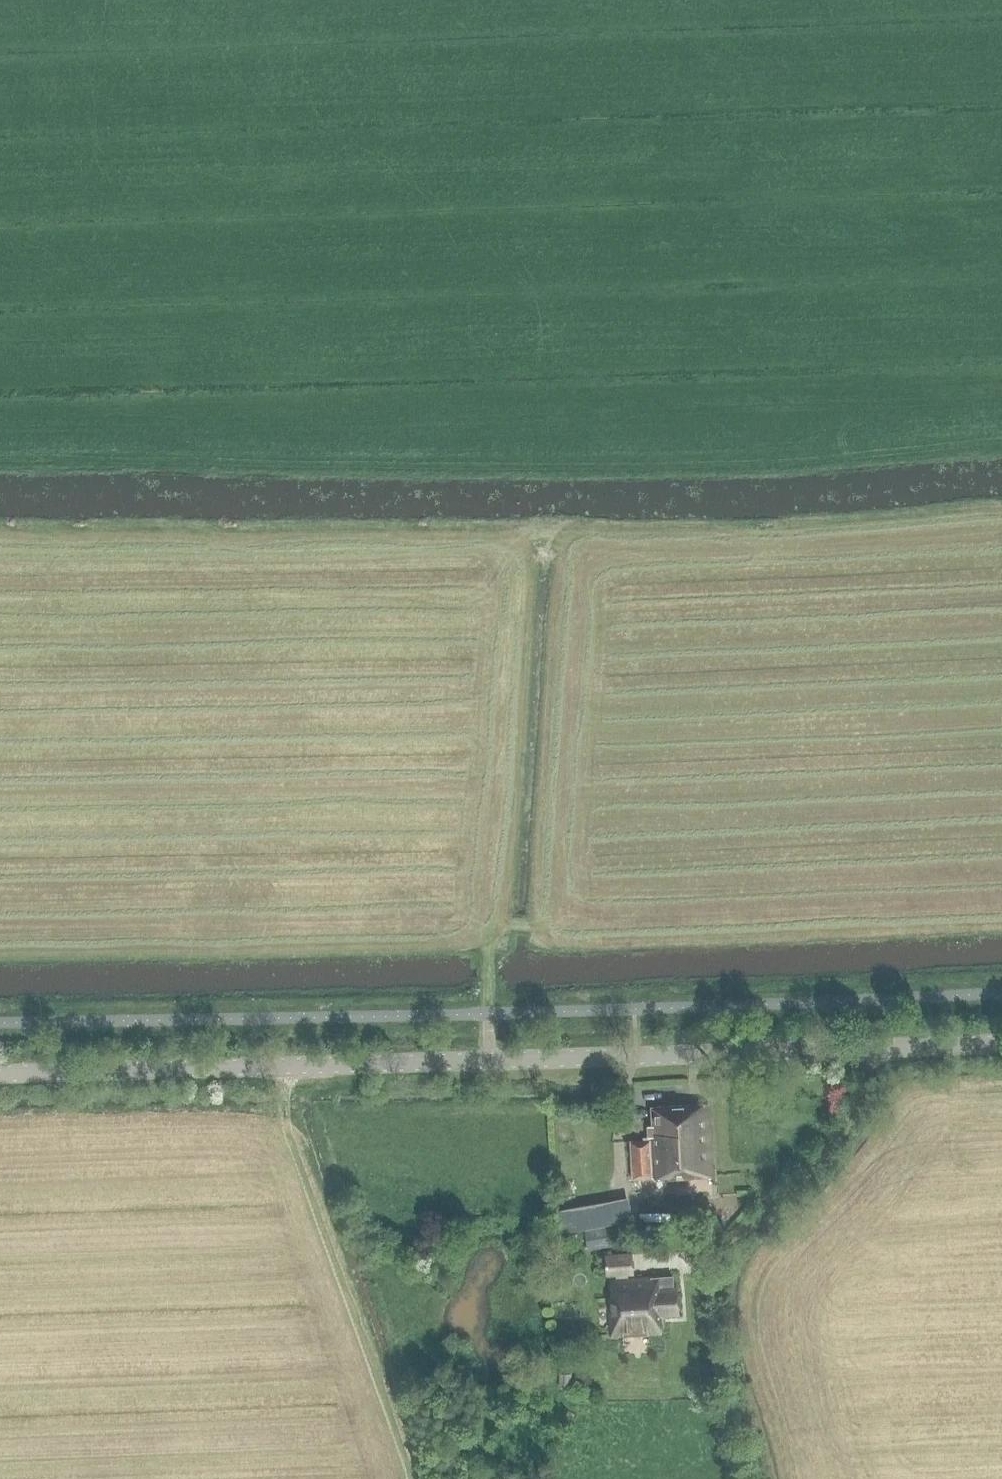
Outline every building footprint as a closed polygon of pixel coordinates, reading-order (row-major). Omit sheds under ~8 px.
[(708,1103),(651,1107),(652,1125),(646,1126),(646,1134),(649,1133),(649,1137),(629,1138),(632,1179),(668,1177),(668,1179),(713,1176),(708,1103)] [(603,1203),(554,1212),(558,1234),(607,1225),(603,1203)] [(612,1226),(584,1231),(588,1250),(615,1245),(612,1226)] [(630,1253),(605,1255),(606,1274),(614,1273),(615,1279),(610,1280),(611,1297),(608,1298),(611,1336),(660,1333),(658,1314),(677,1313),(675,1288),(672,1288),(671,1275),(627,1278),(626,1272),(632,1272),(630,1253)] [(572,1373),(558,1373),(558,1389),(572,1389),(572,1373)]
